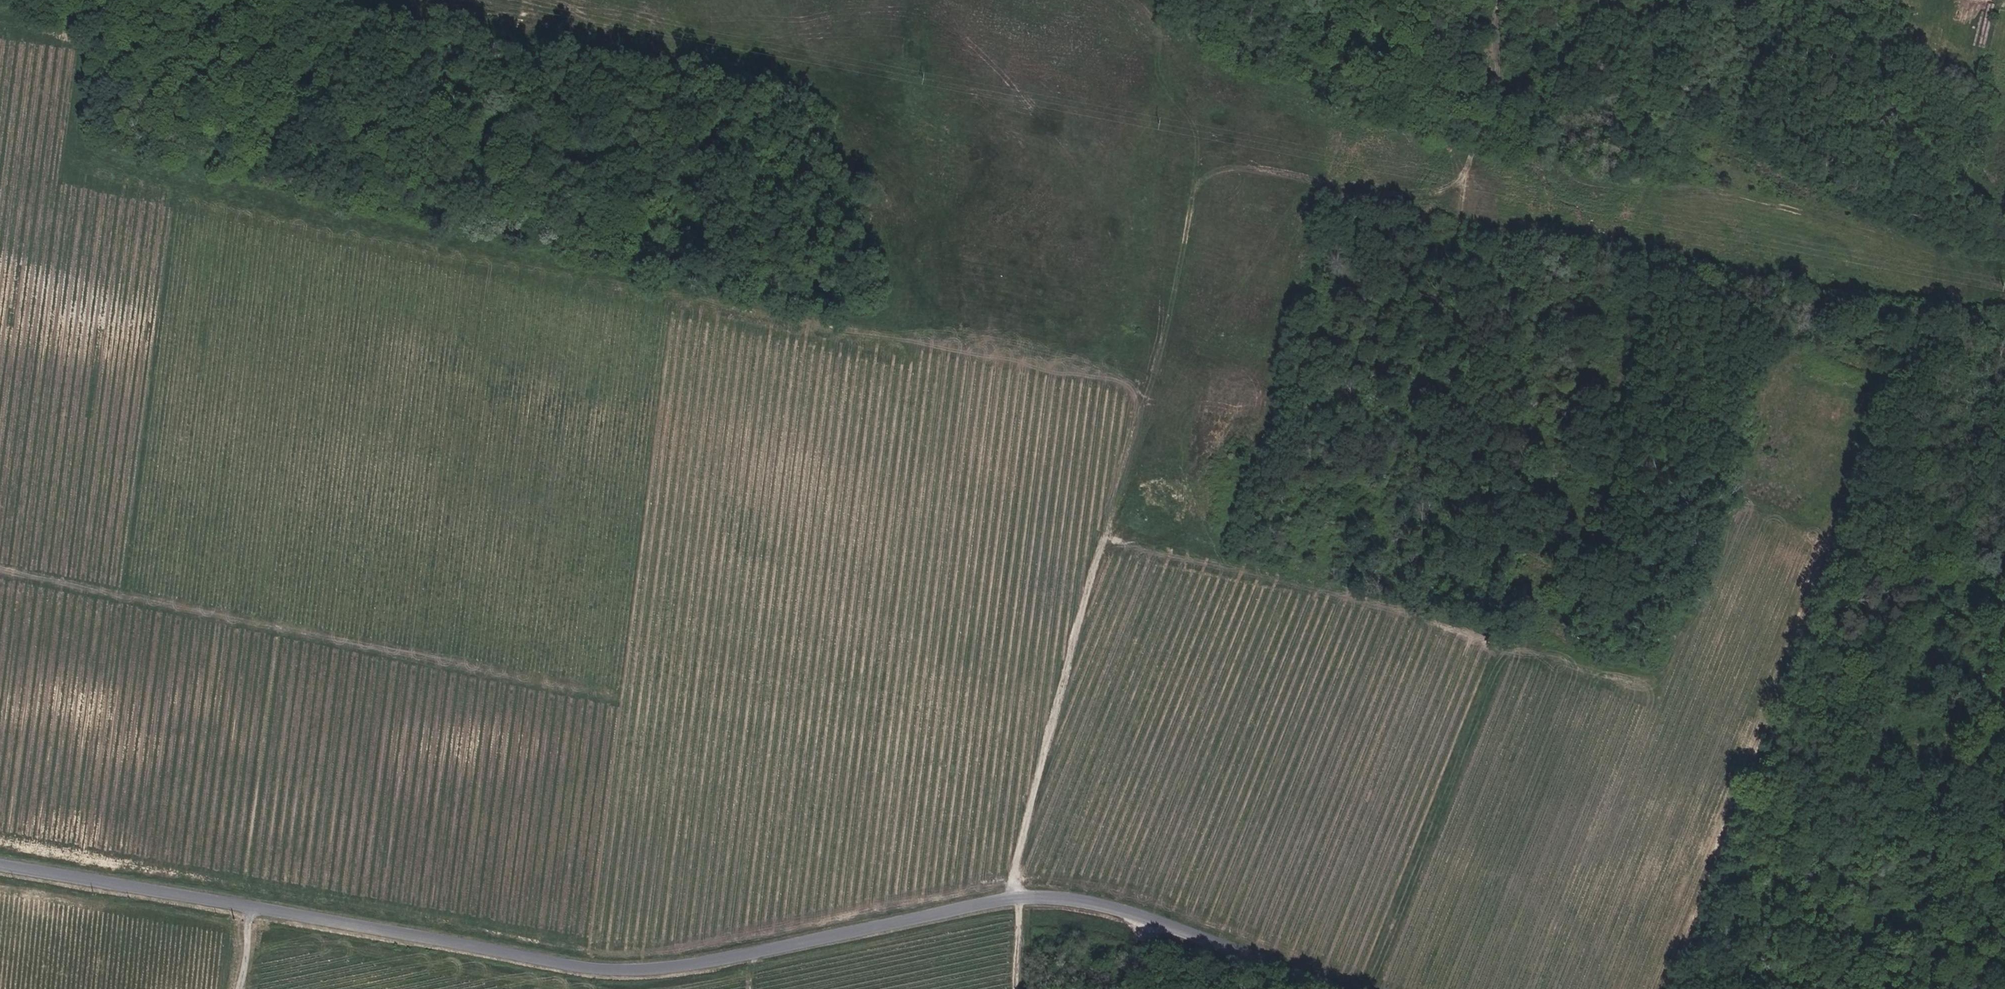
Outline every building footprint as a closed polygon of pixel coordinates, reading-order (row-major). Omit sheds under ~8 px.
[(1029,528),(1048,534),(1049,525),(1032,520),(1029,528)]
